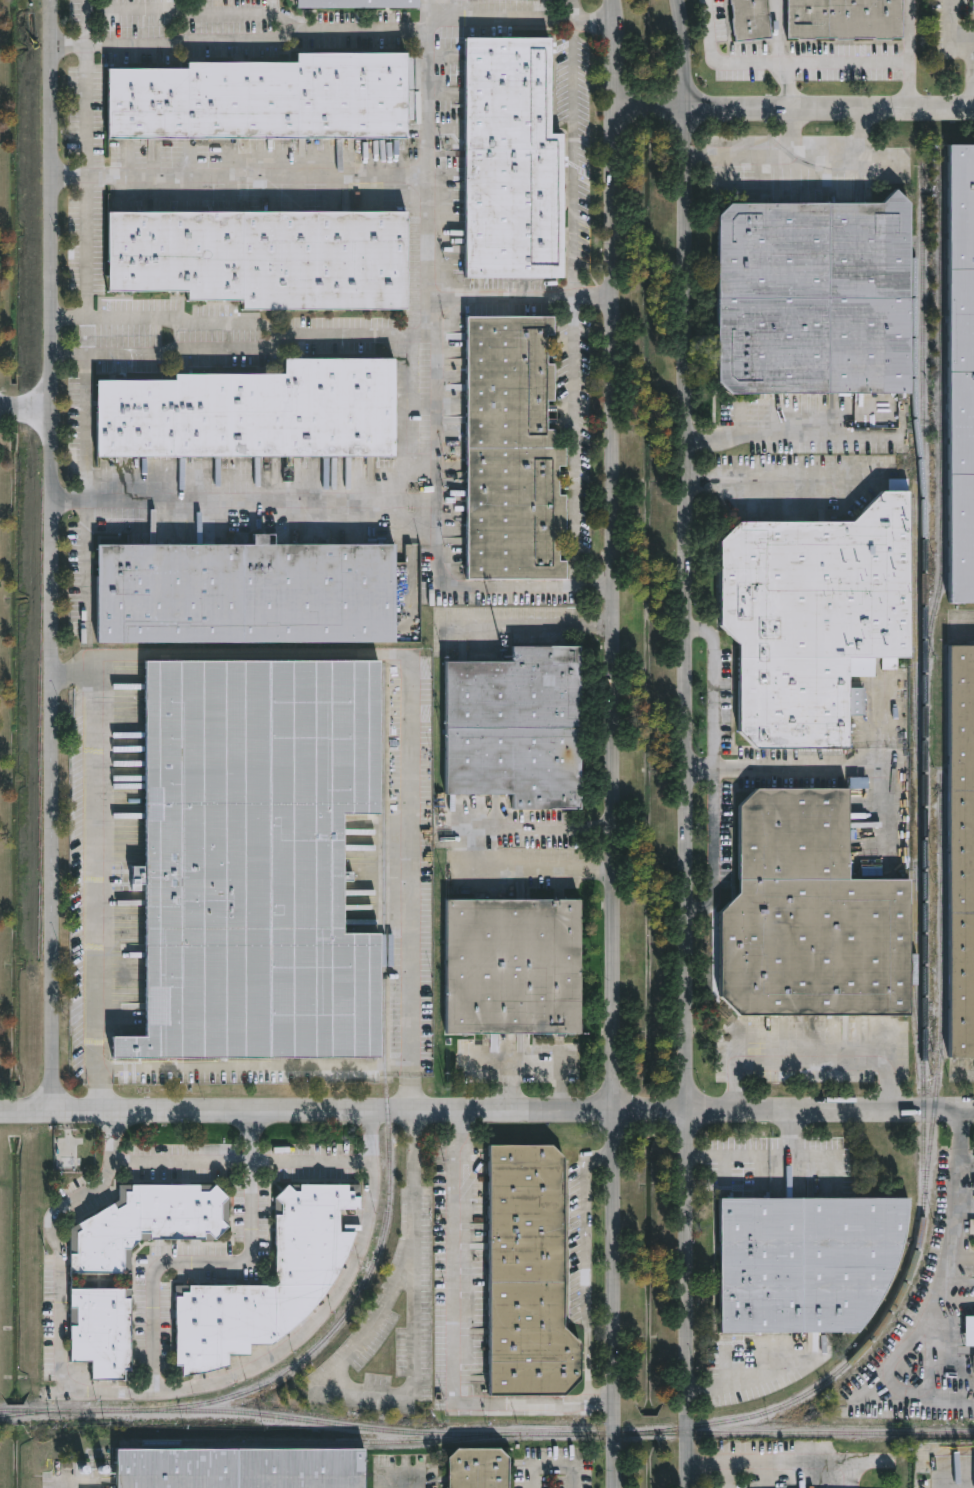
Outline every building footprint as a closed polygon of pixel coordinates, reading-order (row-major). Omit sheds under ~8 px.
[(301,10),(421,10),(421,0),(301,0),(301,10)] [(732,42),(728,0),(763,0),(767,38),(732,42)] [(783,39),(783,0),(898,0),(898,40),(783,39)] [(964,11),(964,0),(973,0),(973,11),(964,11)] [(460,39),(463,278),(557,277),(556,135),(545,135),(544,39),(460,39)] [(409,138),(113,139),(113,70),(192,70),(192,64),(301,64),(301,55),(408,55),(409,138)] [(943,145),(942,604),(973,604),(973,145),(943,145)] [(903,206),(904,393),(724,394),(714,383),(713,216),(723,205),(877,204),(889,192),(903,206)] [(410,214),(112,213),(112,291),(192,291),(192,300),(247,300),(247,308),(409,308),(410,214)] [(461,319),(462,581),(560,580),(560,563),(553,563),(553,534),(560,534),(559,497),(553,497),(552,468),(559,468),(559,449),(549,450),(549,432),(541,432),(541,403),(549,403),(549,366),(541,366),(541,336),(548,336),(548,318),(461,319)] [(399,457),(101,457),(101,381),(179,381),(179,375),(289,375),(289,361),(399,361),(399,457)] [(903,493),(903,660),(872,660),(872,678),(843,678),(843,750),(749,750),(733,734),(733,645),(714,627),(714,543),(733,524),(846,523),(876,493),(903,493)] [(399,644),(101,644),(101,547),(259,547),(259,536),(280,536),(280,547),(399,547),(399,644)] [(973,1058),(973,647),(949,647),(949,1058),(973,1058)] [(573,649),(574,811),(507,811),(507,795),(440,795),(440,664),(507,664),(507,649),(573,649)] [(141,661),(141,1038),(108,1038),(108,1059),(373,1059),(373,935),(339,935),(339,814),(374,814),(374,661),(141,661)] [(903,1015),(733,1016),(715,998),(714,915),(733,896),(733,809),(750,792),(843,791),(843,882),(902,882),(903,1015)] [(440,902),(574,902),(574,1034),(440,1034),(440,902)] [(483,1145),(485,1395),(560,1395),(575,1380),(575,1345),(558,1328),(557,1157),(545,1145),(483,1145)] [(171,1286),(270,1286),(270,1199),(283,1186),(356,1185),(356,1209),(335,1209),(335,1232),(350,1232),(344,1252),(331,1277),(318,1297),(302,1315),(285,1330),(266,1344),(244,1344),(244,1355),(223,1355),(223,1365),(200,1373),(177,1377),(177,1366),(170,1366),(171,1286)] [(135,1240),(212,1240),(225,1227),(225,1199),(212,1186),(116,1186),(116,1199),(66,1228),(66,1273),(128,1273),(128,1247),(135,1240)] [(903,1198),(715,1198),(715,1333),(852,1332),(867,1311),(880,1288),(891,1263),(897,1239),(902,1217),(903,1198)] [(66,1289),(66,1362),(87,1362),(87,1380),(126,1380),(126,1289),(66,1289)] [(358,1448),(358,1487),(111,1487),(111,1449),(358,1448)] [(443,1487),(503,1487),(503,1458),(494,1449),(452,1449),(443,1458),(443,1487)]
